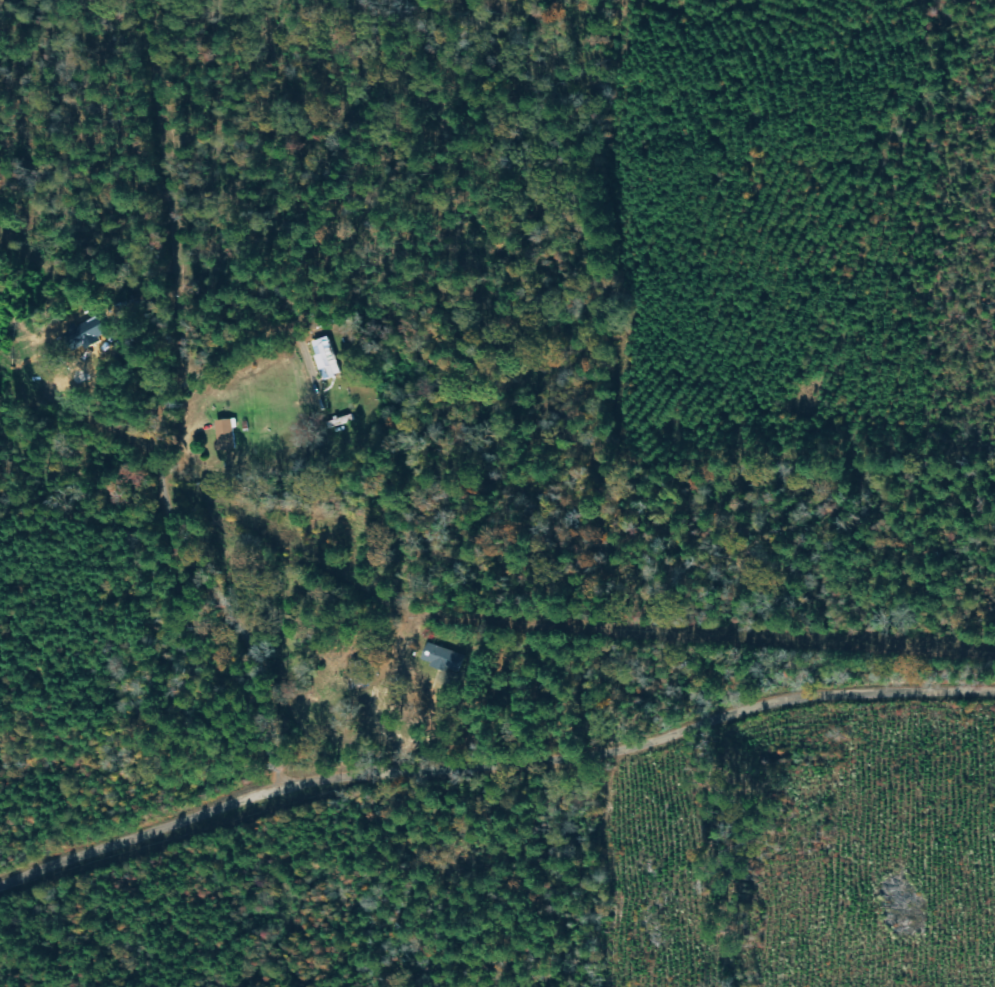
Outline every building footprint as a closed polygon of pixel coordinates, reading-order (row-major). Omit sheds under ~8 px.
[(427,661),(463,674),(469,656),(434,643),(427,661)]
